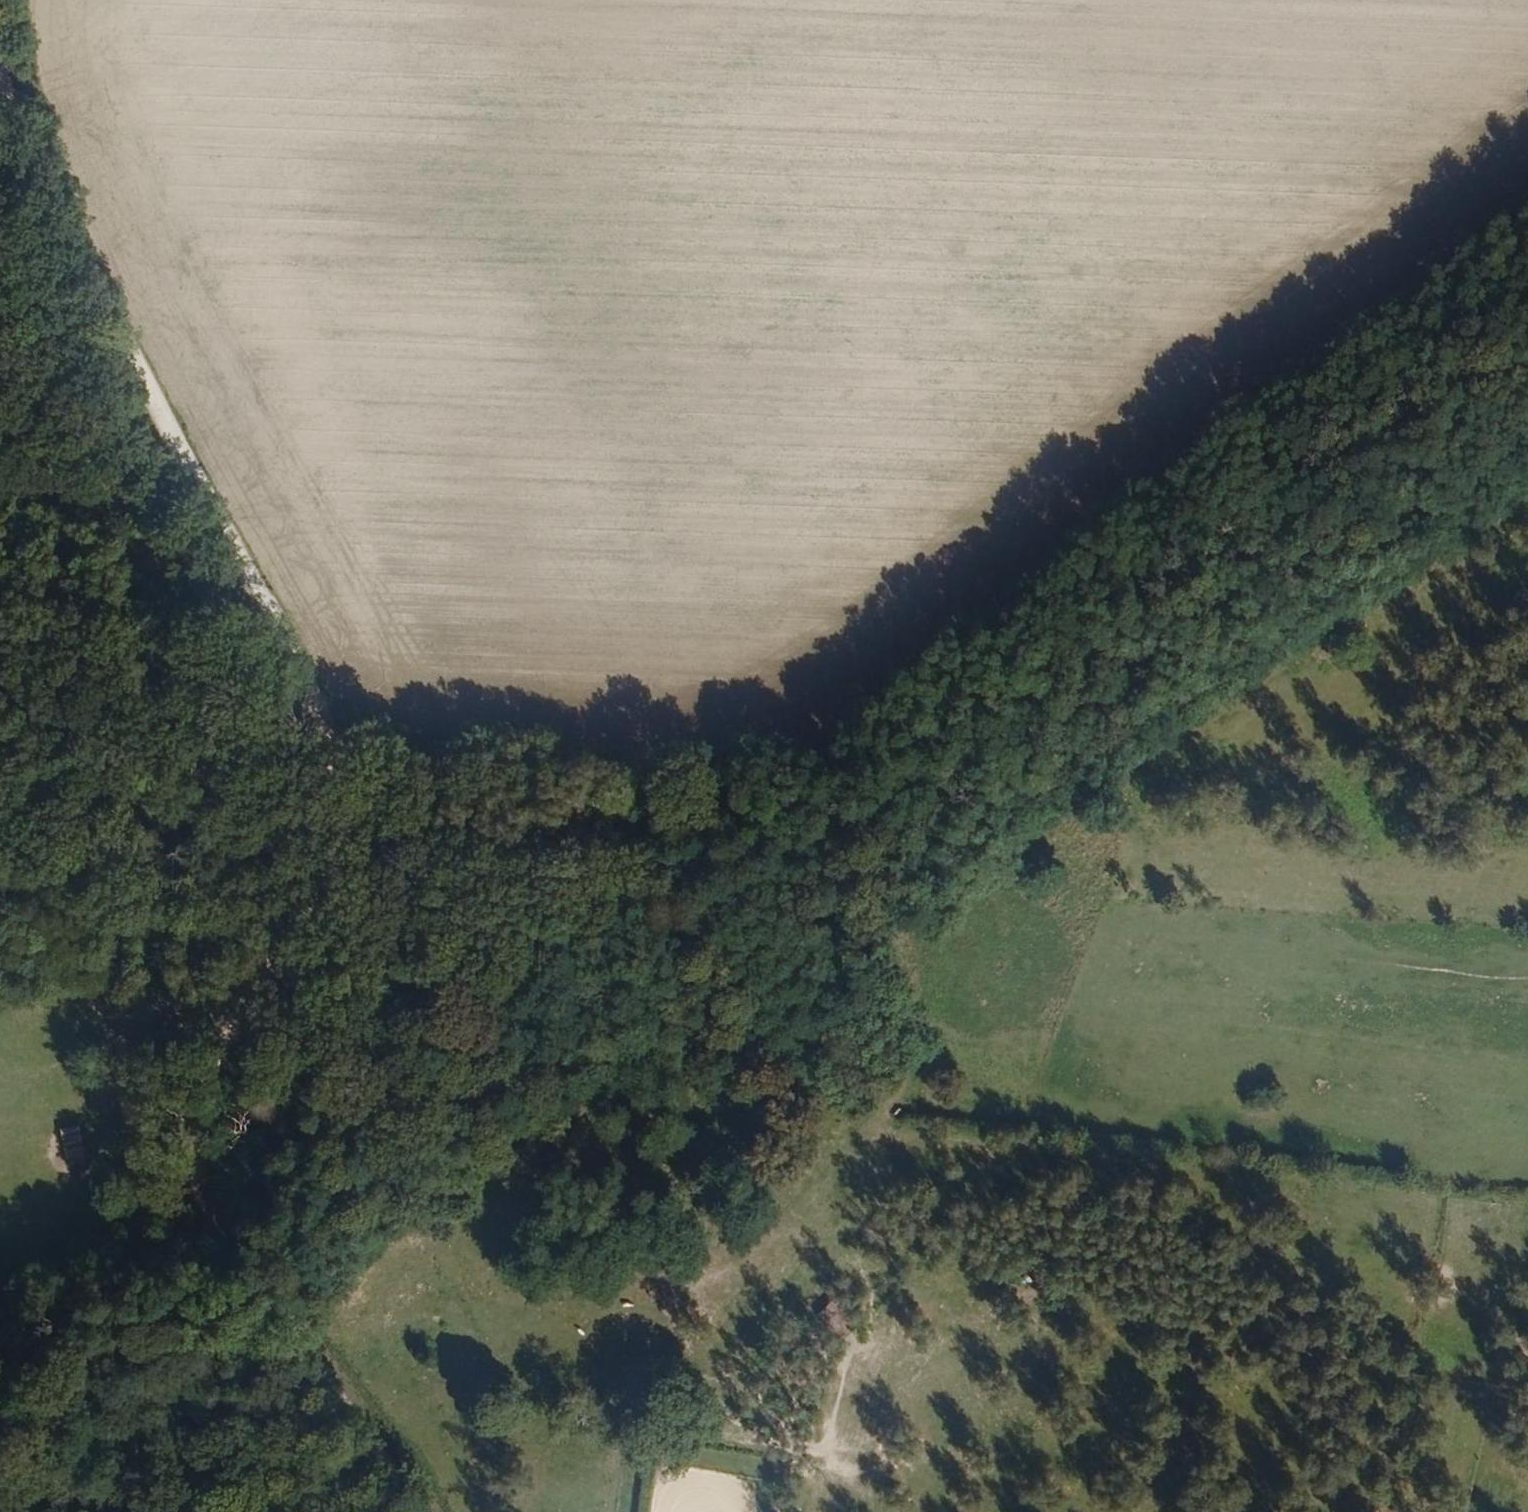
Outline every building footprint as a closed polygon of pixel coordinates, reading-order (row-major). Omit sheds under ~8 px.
[(67,1164),(85,1161),(79,1127),(60,1131),(67,1164)]
